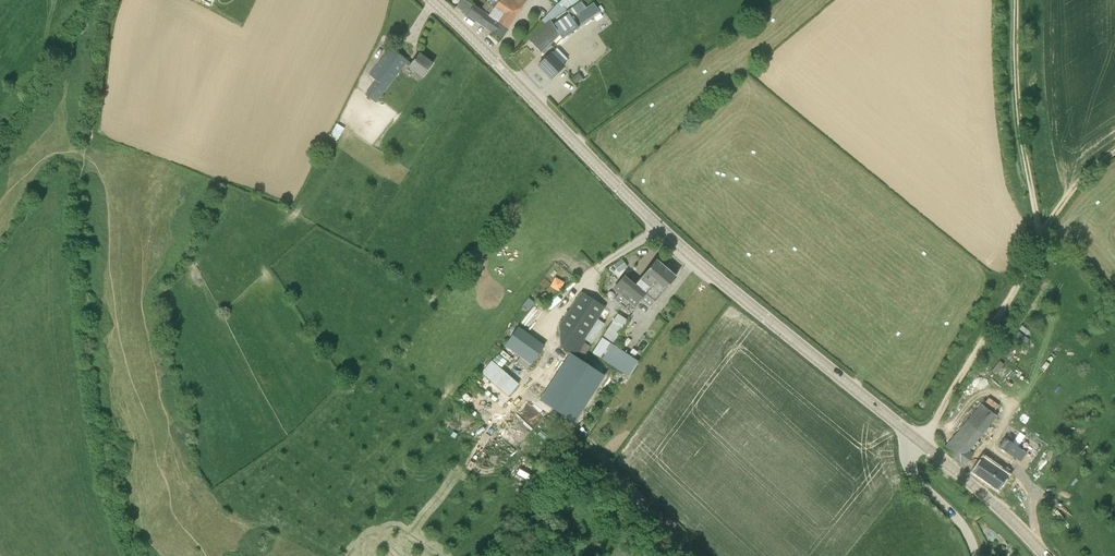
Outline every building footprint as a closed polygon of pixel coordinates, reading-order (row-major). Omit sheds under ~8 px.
[(480,10),(466,0),(461,0),(457,6),(464,11),(501,38),(507,29),(480,10)] [(526,0),(487,0),(486,1),(480,10),(507,29),(523,7),(522,6),(526,0)] [(544,25),(550,19),(551,21),(569,8),(581,0),(561,0),(558,3),(540,21),(544,25)] [(553,24),(559,34),(560,35),(563,39),(579,28),(594,17),(597,21),(603,16),(600,12),(604,10),(601,5),(597,7),(594,2),(585,8),(578,13),(572,17),(569,13),(553,24)] [(551,21),(550,19),(544,25),(529,40),(541,52),(542,51),(545,54),(546,52),(548,50),(546,47),(550,43),(559,34),(553,24),(551,21)] [(555,49),(551,44),(550,43),(546,47),(548,50),(546,52),(545,54),(547,57),(539,65),(552,78),(559,70),(564,65),(560,60),(551,52),(555,49)] [(419,53),(411,63),(390,47),(369,75),(376,80),(365,95),(376,103),(405,65),(408,67),(422,78),(426,72),(433,64),(419,53)] [(578,72),(571,78),(576,84),(583,78),(578,72)] [(332,135),(339,139),(346,125),(339,122),(332,135)] [(618,271),(627,267),(623,257),(614,262),(618,271)] [(636,284),(625,274),(613,288),(619,293),(615,298),(630,311),(641,298),(645,293),(652,282),(665,266),(657,259),(650,268),(636,284)] [(676,276),(665,266),(652,282),(645,293),(641,298),(650,307),(669,284),(676,276)] [(560,325),(583,341),(598,319),(606,307),(581,291),(560,325)] [(1016,313),(1010,309),(1006,316),(1012,319),(1016,313)] [(612,344),(627,321),(617,314),(602,337),(592,352),(602,359),(612,344)] [(545,345),(528,333),(518,326),(504,345),(531,365),(545,345)] [(628,376),(638,361),(612,344),(602,359),(628,376)] [(632,348),(629,353),(634,356),(638,351),(632,348)] [(527,369),(530,364),(520,357),(516,362),(527,369)] [(492,360),(481,372),(509,395),(519,383),(492,360)] [(972,447),(1000,414),(984,401),(946,447),(966,463),(977,450),(972,447)] [(539,408),(528,413),(533,423),(537,421),(537,422),(545,419),(539,408)] [(530,432),(522,425),(512,436),(520,443),(530,432)] [(538,434),(544,439),(547,435),(541,430),(538,434)] [(1018,460),(1024,451),(1004,437),(998,446),(1018,460)]
